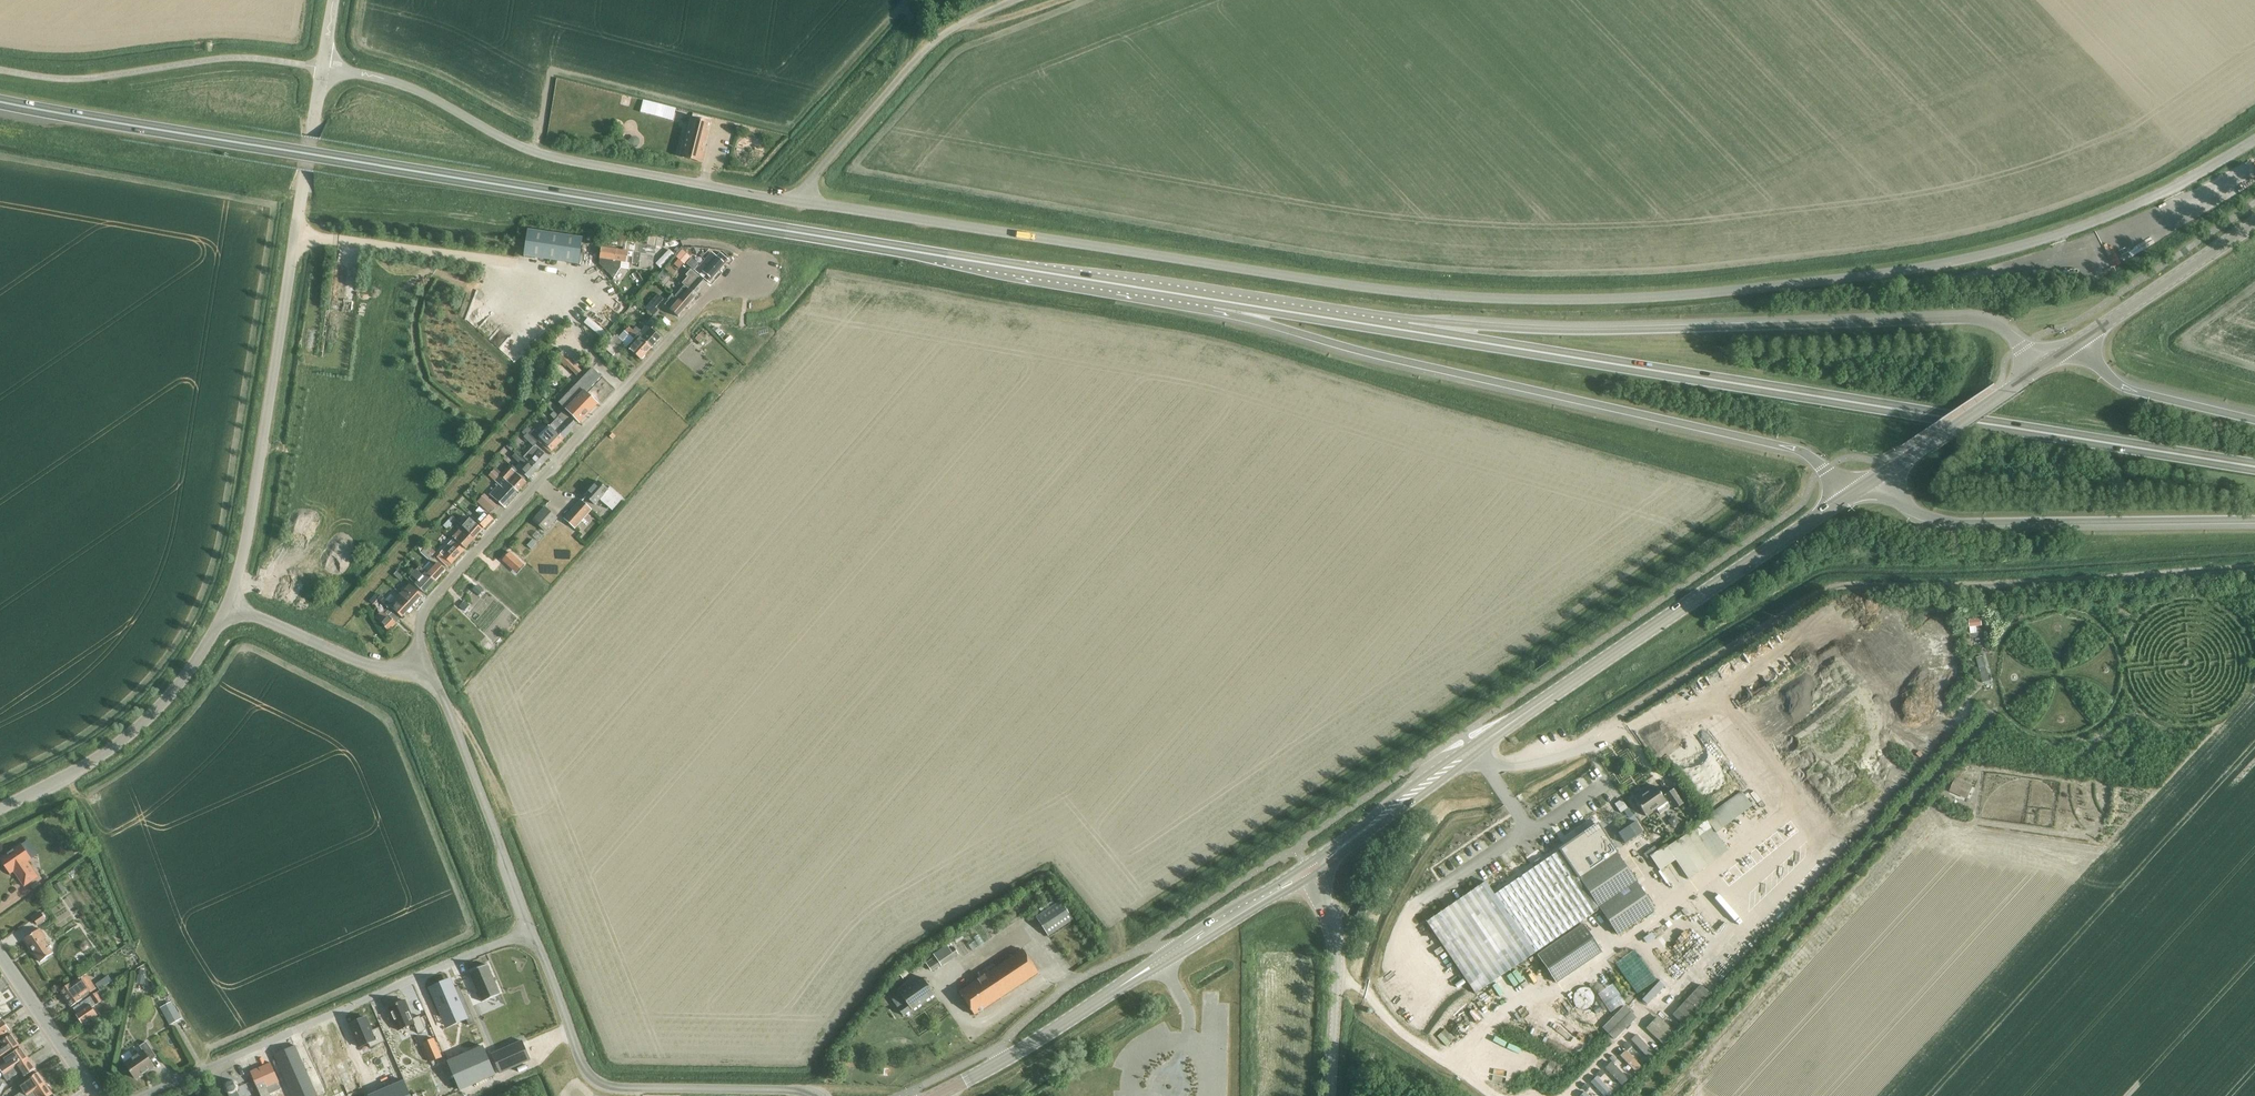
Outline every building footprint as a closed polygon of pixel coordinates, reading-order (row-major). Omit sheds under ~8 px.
[(655,116),(673,121),(676,109),(658,105),(655,116)] [(681,143),(677,157),(700,164),(704,149),(702,148),(709,123),(689,118),(683,143),(681,143)] [(2238,162),(2244,174),(2253,170),(2246,157),(2238,162)] [(583,238),(527,230),(524,256),(578,265),(583,238)] [(639,261),(653,263),(653,261),(654,261),(656,246),(639,244),(637,252),(630,251),(629,252),(627,252),(627,250),(601,246),(599,264),(613,279),(620,269),(621,262),(625,263),(626,259),(629,259),(628,263),(638,264),(639,254),(640,254),(639,261)] [(684,264),(690,257),(682,250),(679,254),(677,252),(674,256),(684,264)] [(718,254),(716,256),(711,252),(703,261),(708,265),(715,271),(725,260),(718,254)] [(2108,268),(2123,259),(2120,254),(2105,263),(2108,268)] [(715,271),(708,265),(703,261),(694,271),(706,282),(715,271)] [(677,271),(669,265),(665,269),(673,276),(674,277),(678,273),(676,271),(677,271)] [(680,285),(683,287),(693,297),(704,284),(689,271),(684,276),(686,278),(680,285)] [(684,307),(693,297),(683,287),(673,298),(684,307)] [(657,294),(645,308),(653,316),(658,311),(655,308),(663,299),(657,294)] [(684,307),(673,298),(671,295),(662,305),(676,317),(684,307)] [(654,316),(647,323),(653,328),(659,321),(654,316)] [(606,333),(591,320),(587,325),(595,332),(593,334),(596,337),(598,334),(602,338),(606,333)] [(631,332),(648,347),(649,347),(657,338),(645,327),(639,333),(634,328),(631,332)] [(648,347),(631,332),(627,328),(618,337),(615,334),(603,348),(613,356),(622,345),(638,359),(648,347)] [(699,333),(694,338),(698,342),(703,336),(699,333)] [(305,356),(316,356),(317,348),(305,348),(305,356)] [(305,356),(304,364),(313,365),(314,357),(305,356)] [(572,362),(567,366),(577,376),(581,371),(572,362)] [(563,410),(577,423),(596,404),(584,392),(598,377),(590,369),(571,388),(569,386),(560,396),(569,404),(563,410)] [(547,426),(548,428),(561,439),(569,430),(567,428),(572,423),(560,412),(555,417),(550,412),(546,416),(552,420),(547,426)] [(548,428),(541,436),(534,430),(532,431),(527,427),(521,433),(533,444),(535,442),(548,454),(561,439),(548,428)] [(529,452),(524,458),(515,450),(513,452),(515,454),(516,453),(522,459),(535,471),(546,459),(535,450),(532,454),(529,452)] [(535,471),(522,459),(516,453),(515,454),(512,457),(519,464),(515,469),(527,480),(535,471)] [(506,467),(501,473),(495,467),(493,470),(492,472),(497,476),(515,492),(523,483),(506,467)] [(515,492),(497,476),(492,472),(489,476),(494,480),(492,482),(496,485),(487,495),(501,507),(515,492)] [(608,488),(605,491),(595,483),(583,497),(593,506),(597,501),(610,512),(620,500),(608,488)] [(484,495),(478,502),(488,512),(490,509),(492,511),(497,506),(484,495)] [(592,514),(579,502),(563,519),(576,531),(592,514)] [(457,521),(463,515),(458,509),(451,516),(452,516),(443,526),(447,530),(456,520),(457,521)] [(489,520),(477,509),(474,512),(475,513),(472,516),(470,515),(468,517),(481,528),(489,520)] [(543,533),(555,520),(542,509),(531,521),(543,533)] [(461,527),(473,538),(479,531),(468,520),(461,527)] [(464,548),(473,538),(461,527),(459,530),(452,537),(464,548)] [(531,549),(537,543),(532,539),(527,545),(531,549)] [(461,551),(450,541),(435,557),(446,567),(461,551)] [(424,549),(431,557),(435,552),(431,548),(429,551),(425,548),(424,549)] [(428,560),(431,557),(424,549),(421,553),(428,560)] [(505,554),(499,561),(509,570),(514,575),(521,567),(516,562),(505,554)] [(422,572),(433,582),(443,571),(436,564),(432,568),(429,565),(422,572)] [(433,582),(422,572),(418,567),(416,569),(415,569),(410,574),(410,575),(407,578),(423,593),(433,582)] [(397,570),(393,574),(399,580),(403,576),(397,570)] [(398,595),(399,595),(411,607),(420,597),(407,585),(398,595)] [(476,585),(472,590),(478,595),(482,590),(476,585)] [(400,618),(411,607),(399,595),(394,600),(392,598),(390,601),(391,602),(390,604),(385,600),(382,603),(388,608),(386,610),(388,611),(390,609),(400,618)] [(373,605),(378,600),(373,596),(369,601),(373,605)] [(463,601),(458,606),(463,610),(468,605),(463,601)] [(397,620),(388,611),(386,610),(385,610),(383,611),(382,610),(380,612),(373,619),(386,632),(397,620)] [(1981,619),(1969,620),(1970,627),(1976,627),(1982,626),(1981,619)] [(489,643),(484,648),(487,651),(492,646),(489,643)] [(1779,657),(1785,666),(1791,662),(1785,652),(1779,657)] [(1982,656),(1976,658),(1982,683),(1989,681),(1982,656)] [(1664,776),(1671,771),(1667,765),(1660,770),(1664,776)] [(1819,787),(1838,776),(1833,768),(1814,780),(1819,787)] [(1665,798),(1663,799),(1654,785),(1634,800),(1645,816),(1656,809),(1660,814),(1671,806),(1674,810),(1683,804),(1673,789),(1664,795),(1665,798)] [(1717,806),(1708,811),(1717,828),(1726,823),(1717,806)] [(1560,850),(1494,894),(1534,953),(1588,917),(1600,909),(1617,935),(1655,909),(1597,824),(1560,850)] [(1627,842),(1638,835),(1632,826),(1621,833),(1627,842)] [(1693,829),(1665,849),(1688,880),(1716,860),(1693,829)] [(1659,843),(1661,836),(1653,834),(1652,841),(1659,843)] [(79,855),(88,851),(84,843),(76,847),(79,855)] [(31,859),(21,844),(0,859),(11,874),(14,871),(24,887),(38,877),(28,862),(31,859)] [(1814,855),(1827,859),(1828,854),(1816,850),(1814,855)] [(1645,881),(1627,853),(1621,858),(1638,885),(1645,881)] [(1523,868),(1533,860),(1529,854),(1519,862),(1523,868)] [(1513,875),(1506,879),(1509,883),(1516,879),(1513,875)] [(53,886),(59,895),(66,890),(60,881),(53,886)] [(1534,953),(1485,882),(1426,922),(1475,993),(1534,953)] [(1071,920),(1059,901),(1034,918),(1046,936),(1071,920)] [(1355,917),(1362,920),(1367,907),(1361,904),(1355,917)] [(38,926),(46,920),(41,913),(32,919),(38,926)] [(1662,924),(1680,952),(1689,945),(1671,918),(1662,924)] [(1583,924),(1537,955),(1556,983),(1602,952),(1583,924)] [(41,927),(24,938),(40,960),(54,951),(44,937),(47,936),(41,927)] [(1649,933),(1668,960),(1677,954),(1658,927),(1649,933)] [(1636,941),(1655,969),(1663,963),(1645,935),(1636,941)] [(81,945),(80,947),(81,949),(82,950),(84,951),(86,950),(88,949),(88,947),(88,945),(86,943),(84,942),(82,943),(81,945)] [(941,966),(959,954),(953,947),(950,949),(946,945),(933,954),(935,957),(940,965),(941,966)] [(1037,973),(1021,950),(958,992),(973,1015),(1037,973)] [(935,957),(926,963),(932,971),(940,965),(935,957)] [(487,965),(469,972),(482,1002),(500,994),(487,965)] [(902,978),(908,973),(905,969),(899,974),(902,978)] [(1380,983),(1385,985),(1389,972),(1384,970),(1380,983)] [(1625,1002),(1645,982),(1636,973),(1616,993),(1625,1002)] [(144,985),(145,976),(138,975),(136,984),(144,985)] [(82,998),(91,992),(80,977),(60,990),(71,1006),(82,998)] [(933,994),(921,977),(899,993),(900,995),(892,1000),(902,1015),(910,1009),(911,1010),(933,994)] [(101,988),(108,983),(106,980),(97,986),(99,990),(101,988)] [(450,981),(431,989),(444,1018),(463,1010),(469,1025),(475,1022),(459,986),(453,988),(450,981)] [(102,988),(109,984),(108,983),(101,988),(99,990),(73,1008),(77,1013),(76,1014),(83,1024),(98,1013),(93,1007),(96,1005),(108,997),(102,988)] [(1393,993),(1407,1004),(1415,994),(1400,983),(1393,993)] [(1492,989),(1482,994),(1485,1001),(1496,995),(1492,989)] [(404,1000),(388,1007),(398,1030),(414,1024),(418,1033),(426,1030),(420,1016),(412,1019),(404,1000)] [(1419,1014),(1424,1008),(1413,1000),(1408,1006),(1419,1014)] [(170,1001),(159,1007),(169,1025),(181,1018),(174,1005),(173,1006),(170,1001)] [(366,1017),(349,1024),(359,1047),(368,1043),(370,1048),(385,1042),(379,1027),(371,1031),(366,1017)] [(10,1028),(3,1019),(0,1021),(0,1035),(10,1028)] [(0,1048),(0,1057),(20,1043),(13,1033),(2,1040),(5,1045),(0,1048)] [(434,1039),(422,1043),(430,1062),(441,1057),(434,1039)] [(521,1041),(491,1054),(500,1073),(530,1060),(521,1041)] [(1475,1041),(1473,1047),(1482,1051),(1485,1046),(1475,1041)] [(122,1056),(126,1063),(125,1063),(136,1079),(154,1066),(150,1061),(156,1057),(146,1042),(140,1046),(143,1051),(133,1058),(129,1052),(122,1056)] [(274,1054),(292,1095),(317,1095),(295,1045),(274,1054)] [(484,1045),(448,1061),(461,1090),(496,1075),(484,1045)] [(4,1074),(29,1056),(22,1046),(2,1058),(4,1062),(0,1065),(4,1072),(3,1073),(4,1074)] [(29,1056),(4,1074),(7,1079),(21,1069),(25,1074),(36,1067),(29,1056)] [(832,1059),(830,1068),(837,1069),(839,1060),(832,1059)] [(281,1089),(270,1094),(267,1087),(279,1082),(270,1063),(249,1072),(259,1095),(284,1095),(281,1089)] [(1511,1079),(1518,1067),(1512,1064),(1506,1076),(1511,1079)] [(46,1082),(38,1071),(20,1083),(24,1088),(15,1094),(16,1095),(15,1095),(25,1095),(46,1082)] [(331,1095),(333,1095),(356,1086),(350,1074),(326,1085),(331,1095)] [(223,1087),(223,1088),(223,1089),(224,1090),(224,1091),(225,1092),(226,1093),(227,1094),(228,1094),(229,1095),(239,1095),(237,1091),(237,1090),(238,1090),(238,1089),(238,1088),(238,1087),(238,1086),(238,1085),(238,1084),(237,1084),(237,1083),(236,1082),(235,1081),(234,1080),(233,1080),(232,1080),(231,1080),(231,1079),(230,1080),(229,1080),(228,1080),(227,1080),(226,1081),(225,1082),(225,1083),(224,1083),(224,1084),(223,1085),(223,1086),(223,1087)] [(369,1095),(411,1095),(404,1081),(369,1095)] [(53,1092),(46,1082),(25,1095),(47,1095),(53,1092)]
